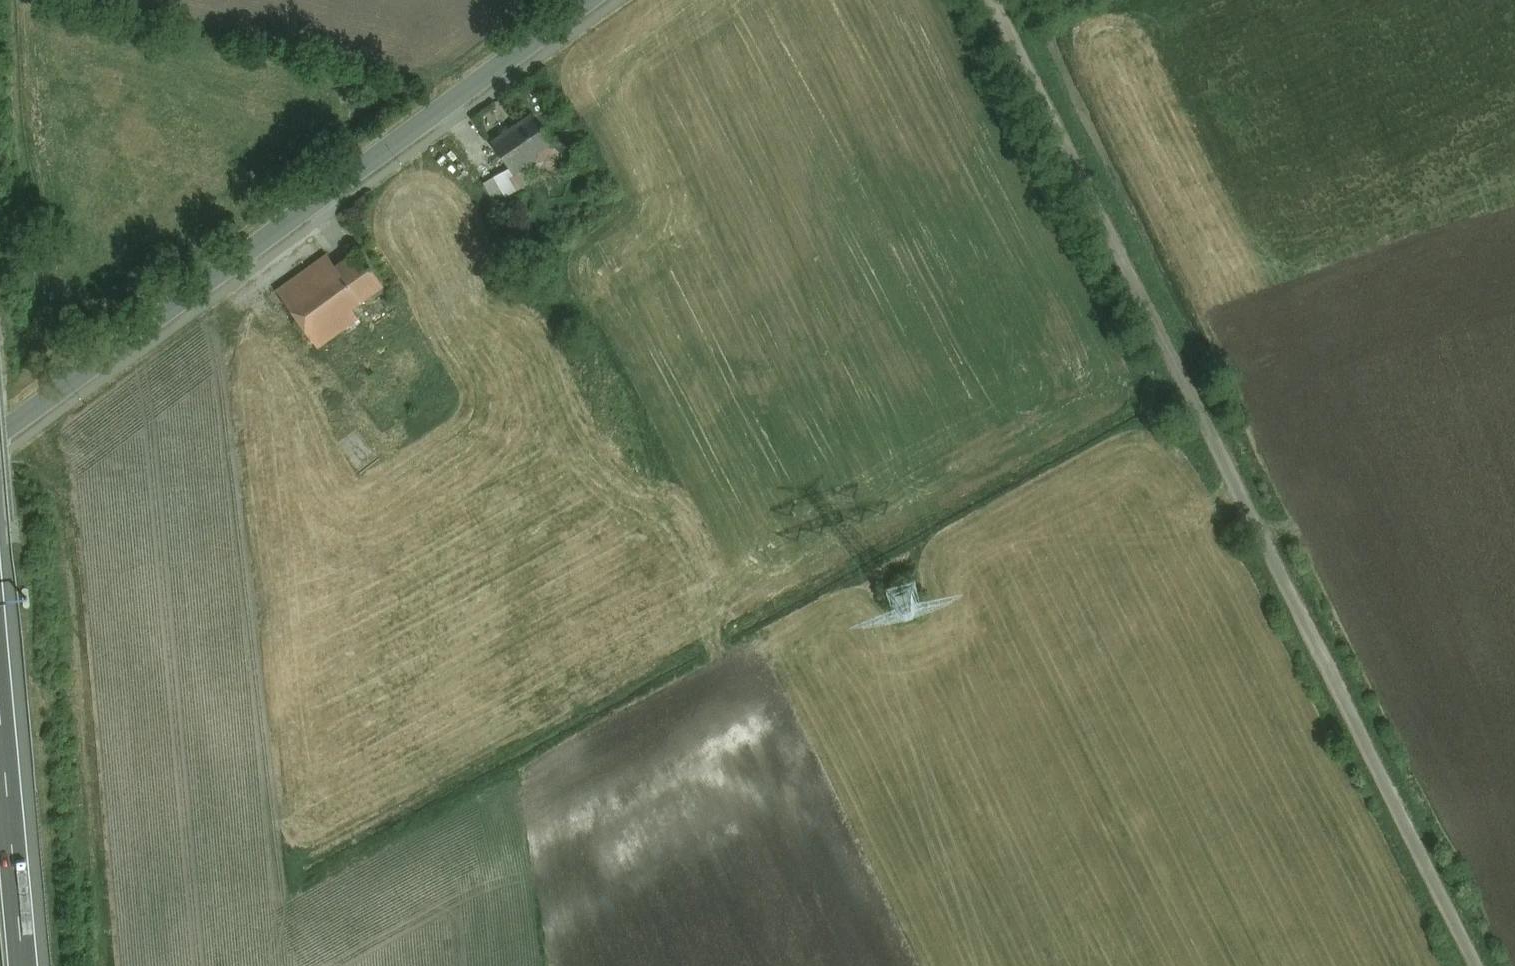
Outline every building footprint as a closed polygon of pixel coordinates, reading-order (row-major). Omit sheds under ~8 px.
[(496,143),(516,174),(557,147),(537,116),(496,143)] [(329,252),(276,290),(319,349),(360,319),(355,312),(389,287),(363,252),(341,268),(329,252)]
